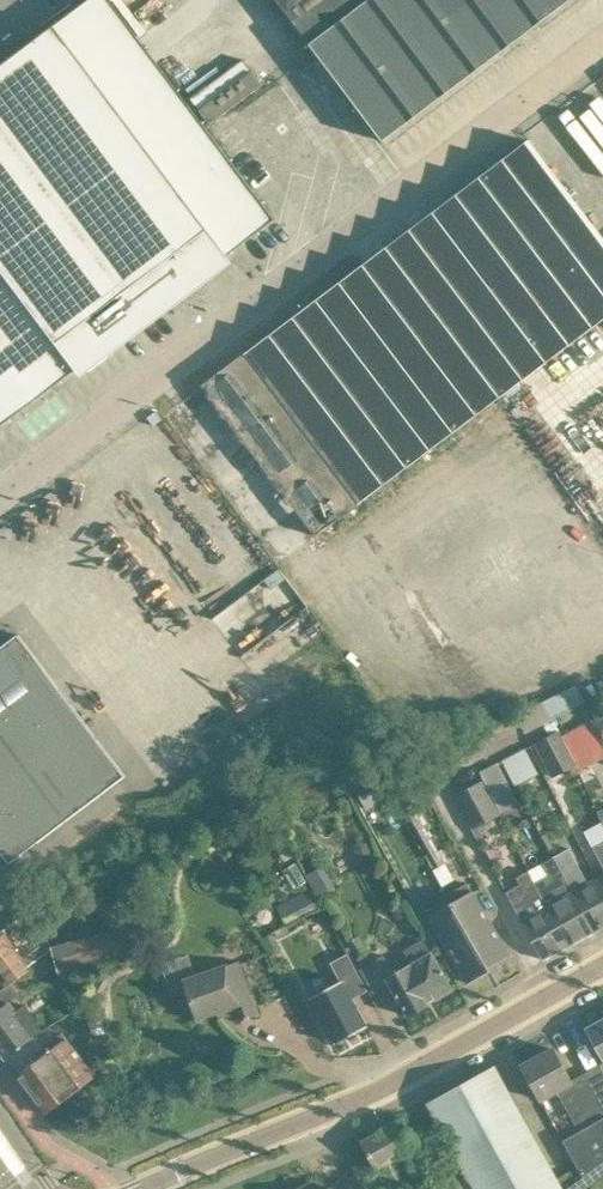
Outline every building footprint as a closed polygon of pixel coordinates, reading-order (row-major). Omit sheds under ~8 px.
[(76,370),(77,371),(229,257),(228,256),(259,232),(275,220),(109,0),(90,0),(86,3),(0,67),(0,426),(76,370)] [(383,140),(570,0),(278,0),(383,140)] [(243,60),(190,100),(209,125),(262,85),(243,60)] [(241,357),(354,507),(536,370),(546,362),(602,319),(602,240),(595,230),(528,141),(503,160),(339,283),(241,357)] [(279,568),(265,579),(272,589),(287,577),(279,568)] [(125,776),(18,634),(0,648),(0,870),(125,776)] [(576,685),(544,702),(552,717),(558,714),(584,701),(576,685)] [(590,722),(602,744),(602,715),(590,722)] [(574,765),(576,764),(580,770),(602,757),(602,745),(590,722),(562,737),(560,738),(574,765)] [(553,777),(574,765),(560,738),(562,737),(559,731),(535,743),(553,777)] [(515,785),(537,774),(524,749),(502,761),(515,785)] [(485,779),(501,810),(518,802),(498,762),(481,771),(485,779)] [(354,783),(368,809),(387,799),(372,773),(354,783)] [(500,811),(501,810),(485,779),(454,795),(472,829),(501,813),(500,811)] [(410,799),(401,805),(436,868),(446,862),(410,799)] [(357,840),(355,847),(361,856),(366,857),(372,853),(372,848),(368,839),(361,838),(357,840)] [(594,848),(602,865),(602,843),(594,848)] [(594,932),(602,927),(602,887),(599,878),(589,884),(575,858),(570,848),(554,857),(594,932)] [(548,906),(570,945),(594,932),(554,857),(540,864),(547,877),(535,884),(547,907),(548,906)] [(323,863),(306,871),(321,899),(337,890),(323,863)] [(520,883),(507,891),(544,959),(570,945),(548,906),(547,907),(535,884),(528,871),(517,877),(520,883)] [(446,894),(489,969),(511,956),(474,892),(473,892),(467,882),(446,894)] [(133,886),(121,887),(123,906),(135,905),(133,886)] [(303,893),(277,907),(286,924),(323,905),(315,890),(305,896),(303,893)] [(467,981),(489,969),(446,894),(424,907),(430,917),(467,981)] [(2,990),(6,986),(10,983),(8,980),(52,947),(25,912),(0,931),(0,991),(2,990)] [(52,947),(59,971),(144,948),(138,923),(52,947)] [(271,934),(264,938),(273,955),(280,951),(271,934)] [(359,934),(345,942),(356,960),(370,952),(359,934)] [(383,955),(380,956),(359,968),(373,993),(390,984),(408,1015),(453,989),(431,951),(394,973),(383,955)] [(317,995),(313,997),(337,1040),(340,1039),(341,1040),(350,1034),(350,1033),(354,1031),(354,1032),(364,1027),(363,1026),(366,1024),(351,996),(364,989),(346,955),(333,962),(343,981),(331,987),(331,986),(317,994),(317,995)] [(183,980),(189,996),(197,1019),(232,1006),(238,1021),(258,1014),(239,960),(183,980)] [(44,1027),(26,1004),(17,1010),(4,993),(0,997),(0,1051),(5,1058),(44,1027)] [(105,1008),(87,1012),(93,1043),(111,1040),(105,1008)] [(588,1029),(602,1056),(602,1020),(588,1029)] [(44,1045),(36,1034),(5,1058),(47,1113),(95,1076),(61,1033),(44,1045)] [(585,1072),(571,1080),(553,1048),(522,1065),(541,1099),(557,1090),(566,1107),(579,1131),(563,1140),(583,1176),(602,1161),(602,1105),(585,1072)] [(602,1105),(602,1066),(601,1063),(585,1072),(602,1105)] [(467,1174),(475,1188),(563,1188),(496,1068),(429,1104),(467,1174)] [(403,1124),(400,1119),(362,1141),(370,1156),(352,1166),(365,1188),(368,1188),(378,1183),(374,1175),(379,1172),(389,1188),(396,1188),(418,1177),(403,1152),(415,1145),(403,1124)] [(602,1172),(602,1161),(583,1176),(565,1188),(580,1188),(602,1172)] [(467,1174),(441,1188),(475,1188),(467,1174)] [(311,1181),(296,1188),(316,1188),(311,1181)]
